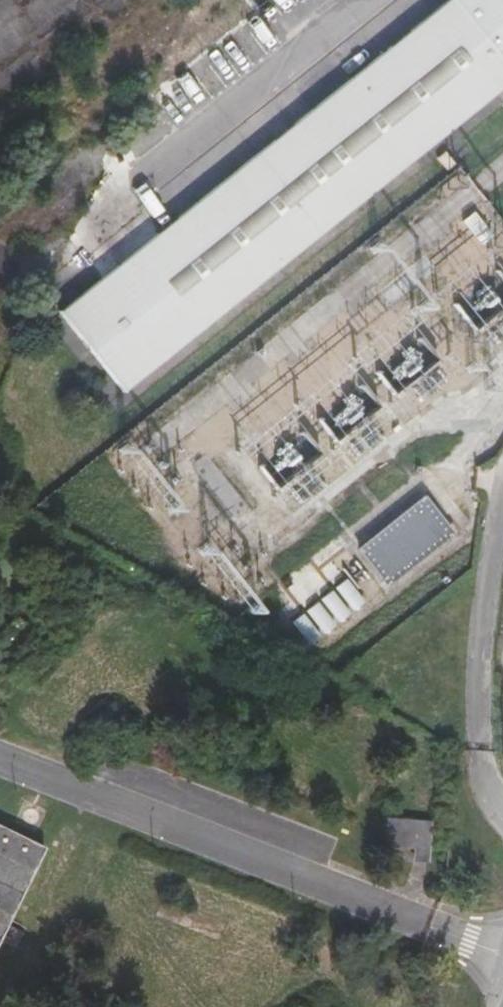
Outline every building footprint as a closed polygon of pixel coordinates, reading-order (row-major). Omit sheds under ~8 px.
[(502,102),(502,0),(468,0),(341,101),(202,212),(68,319),(130,399),(206,338),(410,176),(502,102)] [(453,534),(424,496),(358,549),(387,586),(453,534)] [(435,820),(393,820),(393,845),(422,844),(422,856),(436,855),(435,820)] [(34,842),(0,826),(0,913),(34,842)] [(8,943),(16,927),(0,919),(0,939),(8,943)]
